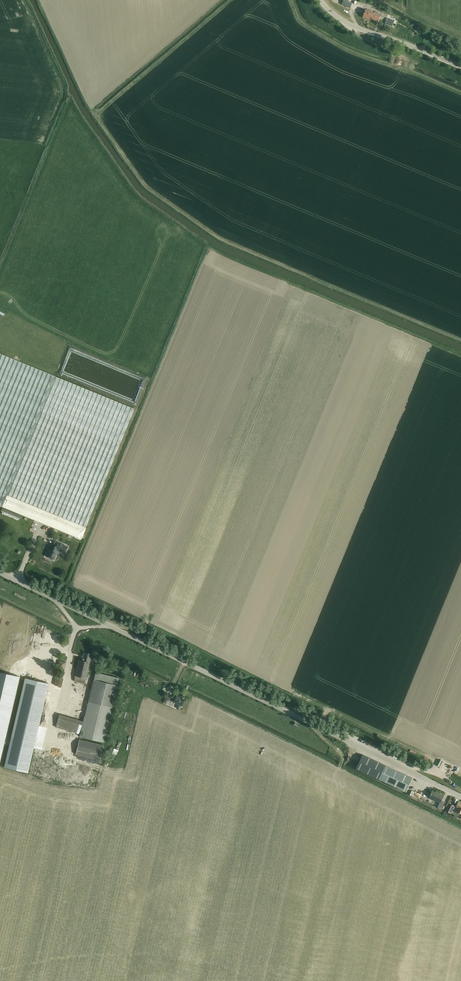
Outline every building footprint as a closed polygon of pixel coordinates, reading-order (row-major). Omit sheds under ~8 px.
[(364,14),(363,17),(370,20),(370,18),(378,21),(381,15),(373,12),(366,9),(364,14)] [(386,22),(385,24),(392,26),(395,20),(392,19),(388,18),(386,22)] [(2,507),(56,377),(0,354),(0,506),(2,507)] [(56,377),(2,507),(69,535),(73,536),(81,540),(135,409),(56,377)] [(2,508),(1,511),(19,519),(20,516),(2,508)] [(65,554),(68,547),(54,542),(53,545),(51,545),(46,557),(50,558),(50,559),(52,560),(53,560),(54,560),(57,551),(65,554)] [(79,660),(74,681),(85,684),(88,670),(91,654),(84,653),(83,655),(82,661),(79,660)] [(4,742),(6,736),(20,677),(0,672),(0,761),(4,742)] [(56,677),(54,685),(61,687),(63,679),(62,679),(57,678),(56,677)] [(28,773),(35,745),(39,726),(49,684),(25,678),(11,737),(10,743),(4,768),(28,773)] [(104,742),(116,691),(117,686),(93,680),(92,685),(80,736),(104,742)] [(176,696),(173,703),(177,705),(176,708),(179,710),(184,700),(176,696)] [(59,715),(55,727),(79,734),(83,721),(59,715)] [(79,739),(76,754),(100,760),(104,745),(79,739)] [(357,766),(356,768),(405,791),(406,792),(411,781),(412,779),(412,778),(399,772),(385,765),(364,755),(363,754),(358,764),(358,765),(357,766)] [(433,790),(429,797),(439,803),(438,806),(438,807),(442,809),(445,802),(441,799),(443,795),(433,790)] [(449,803),(445,811),(450,813),(454,806),(449,803)]
